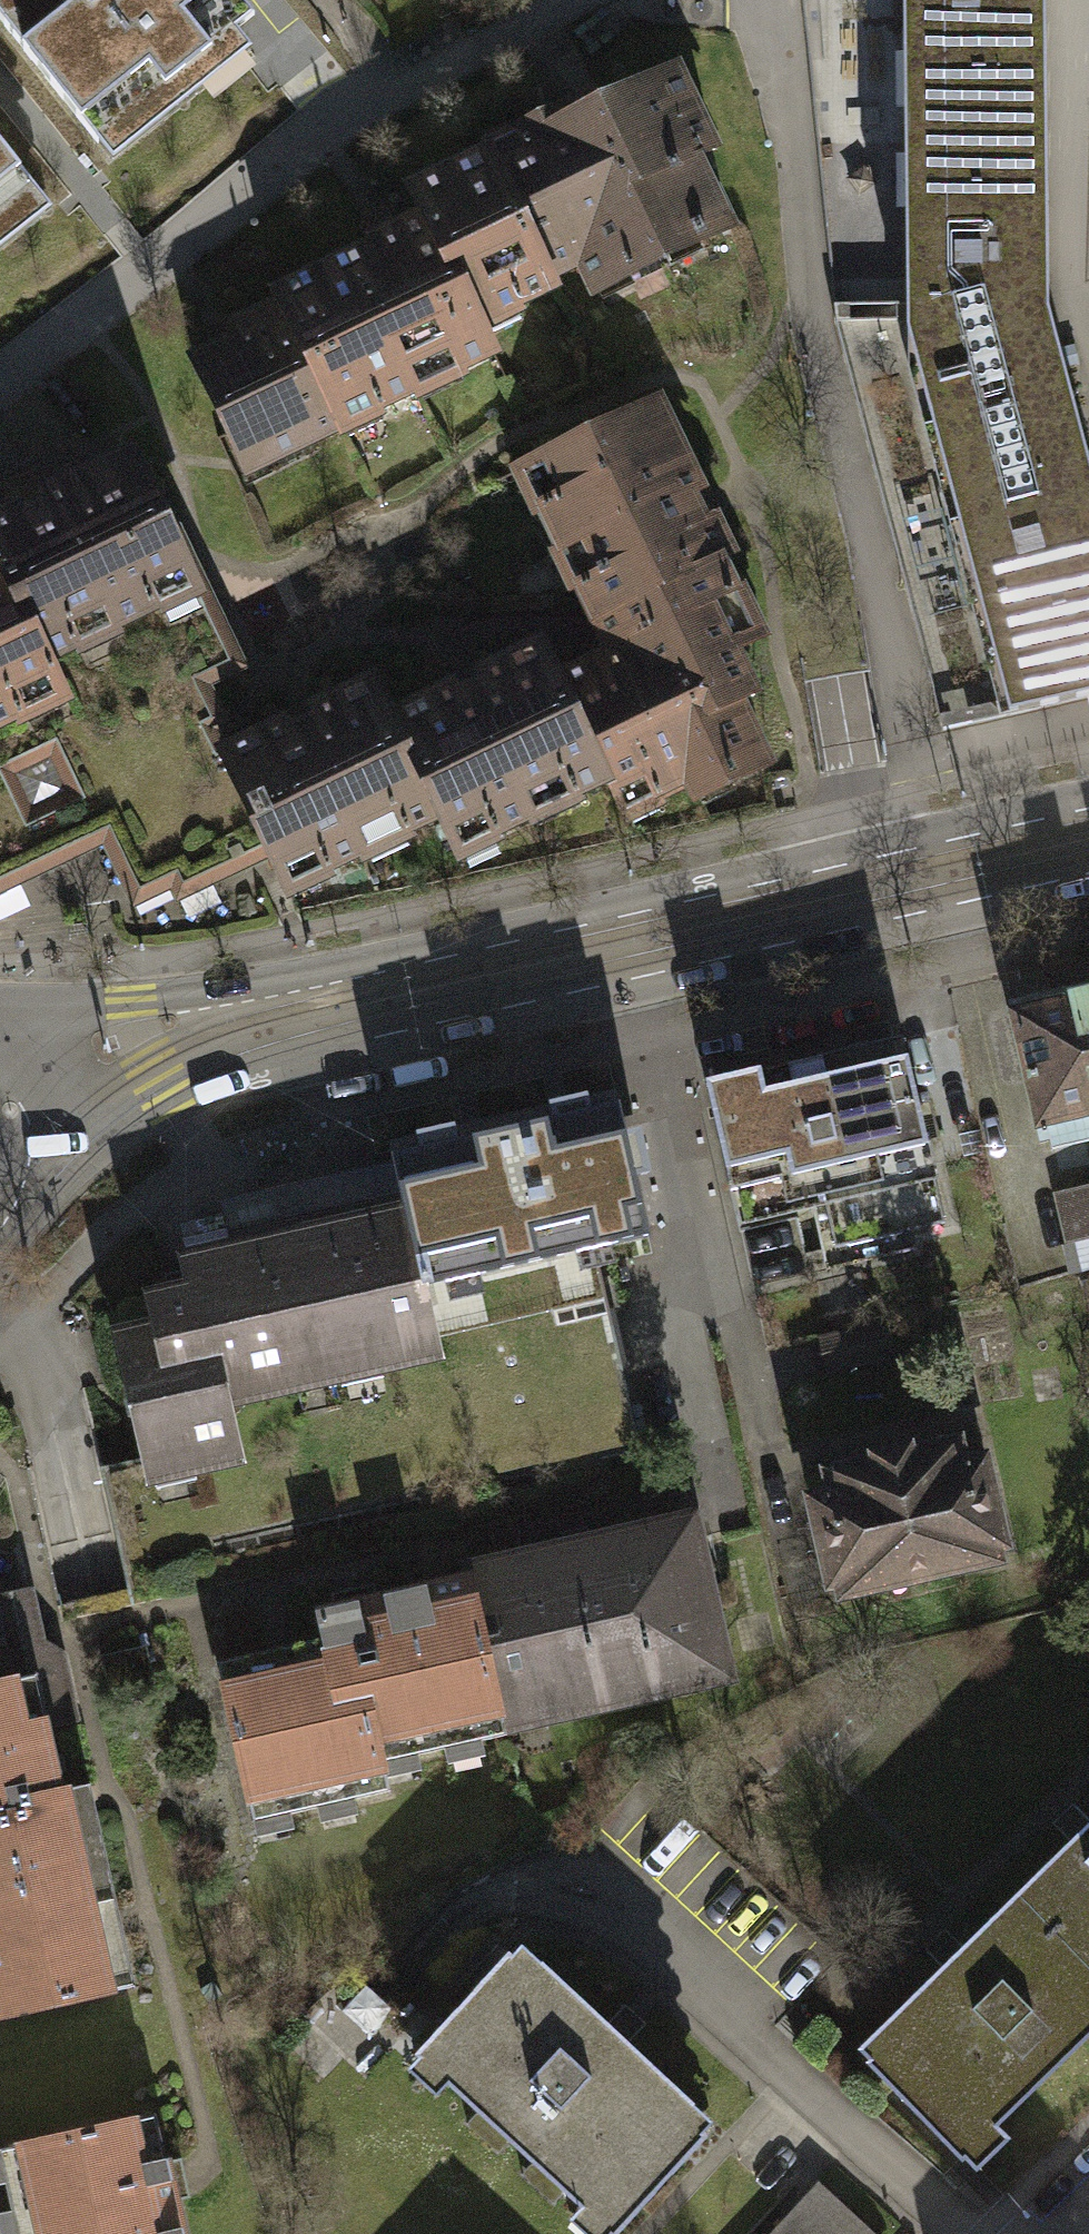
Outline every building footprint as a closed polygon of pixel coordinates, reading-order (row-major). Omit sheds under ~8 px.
[(90,144),(245,18),(230,0),(0,0),(0,34),(90,144)] [(903,116),(973,115),(973,127),(991,127),(991,133),(1045,132),(1044,0),(902,0),(903,116)] [(185,359),(245,485),(336,441),(340,448),(388,425),(385,419),(416,404),(418,409),(469,385),(467,379),(502,362),(490,337),(526,320),(524,315),(563,297),(557,284),(579,273),(593,303),(740,233),(707,164),(726,155),(683,66),(585,113),(575,92),(543,107),(545,112),(477,145),(481,152),(401,191),(414,218),(362,243),(365,249),(269,295),(271,301),(220,325),(227,339),(185,359)] [(903,116),(907,317),(1048,314),(1047,250),(1045,132),(991,133),(991,127),(973,127),(973,115),(903,116)] [(27,192),(0,157),(0,213),(27,192)] [(1048,314),(907,317),(906,337),(1009,715),(1088,697),(1088,468),(1048,314)] [(943,730),(1009,715),(906,337),(907,317),(835,321),(941,724),(943,730)] [(233,732),(212,742),(263,849),(284,892),(350,861),(355,871),(439,831),(454,862),(524,828),(603,791),(618,823),(685,791),(691,803),(774,764),(743,700),(759,693),(738,648),(765,636),(707,513),(650,392),(507,459),(586,626),(596,647),(561,664),(546,632),(465,670),(388,706),(369,667),(295,702),(233,732)] [(30,659),(190,582),(132,458),(0,519),(0,593),(30,659)] [(229,664),(190,582),(30,659),(50,703),(111,832),(139,892),(179,873),(185,886),(249,856),(188,728),(213,717),(195,679),(229,664)] [(50,703),(30,659),(0,593),(0,727),(50,703)] [(24,833),(7,877),(111,832),(50,703),(0,727),(0,754),(8,772),(3,786),(24,833)] [(263,849),(212,742),(233,732),(223,712),(213,717),(188,728),(249,856),(263,849)] [(0,754),(0,881),(7,877),(24,833),(3,786),(8,772),(0,754)] [(1009,1013),(1036,1128),(1088,1115),(1088,994),(1009,1013)] [(902,1038),(706,1083),(731,1190),(780,1179),(786,1206),(824,1197),(835,1247),(944,1222),(902,1038)] [(618,1105),(392,1156),(400,1188),(406,1214),(412,1240),(417,1266),(591,1226),(594,1241),(646,1229),(618,1105)] [(1064,1189),(1082,1269),(1088,1267),(1088,1183),(1064,1189)] [(182,1262),(189,1291),(149,1300),(156,1328),(166,1371),(218,1360),(227,1401),(298,1385),(294,1370),(376,1352),(379,1367),(437,1354),(422,1287),(417,1266),(412,1240),(406,1214),(400,1188),(225,1227),(231,1251),(182,1262)] [(166,1371),(156,1328),(117,1336),(130,1395),(126,1400),(130,1417),(136,1419),(146,1463),(190,1453),(194,1469),(240,1458),(227,1401),(218,1360),(166,1371)] [(826,1471),(831,1492),(809,1497),(829,1586),(1005,1546),(985,1457),(962,1462),(958,1441),(911,1452),(910,1446),(871,1454),(873,1460),(826,1471)] [(723,1661),(691,1519),(588,1542),(590,1551),(567,1557),(565,1548),(464,1571),(466,1578),(469,1578),(499,1711),(502,1710),(543,1701),(547,1718),(682,1687),(678,1671),(723,1661)] [(502,1710),(499,1711),(469,1578),(466,1578),(316,1612),(323,1646),(331,1644),(334,1658),(298,1666),(301,1680),(276,1685),(269,1652),(218,1664),(252,1813),(287,1805),(289,1813),(319,1806),(318,1798),(351,1791),(353,1799),(390,1791),(382,1755),(414,1748),(415,1755),(447,1748),(445,1741),(477,1733),(479,1741),(507,1734),(502,1710)] [(51,1794),(63,1791),(49,1727),(77,1721),(63,1655),(43,1642),(32,1591),(0,1597),(0,1814),(11,1812),(9,1803),(51,1794)] [(51,1794),(9,1803),(11,1812),(0,1814),(0,2017),(133,1988),(122,1937),(91,1944),(85,1919),(97,1917),(73,1807),(54,1811),(51,1794)] [(1027,1905),(1088,1969),(1088,1825),(1080,1834),(1036,1877),(1046,1887),(1027,1905)] [(1027,1905),(1009,1923),(999,1913),(951,1959),(887,2021),(897,2031),(867,2061),(971,2168),(1001,2138),(992,2129),(1088,2034),(1088,1969),(1027,1905)] [(406,2064),(430,2086),(440,2076),(591,2215),(581,2225),(591,2233),(615,2233),(708,2135),(685,2113),(695,2103),(542,1962),(532,1972),(509,1952),(414,2054),(406,2064)] [(155,2114),(5,2147),(12,2177),(5,2179),(12,2212),(20,2210),(25,2233),(182,2233),(155,2114)] [(818,2179),(768,2233),(878,2233),(818,2179)]
